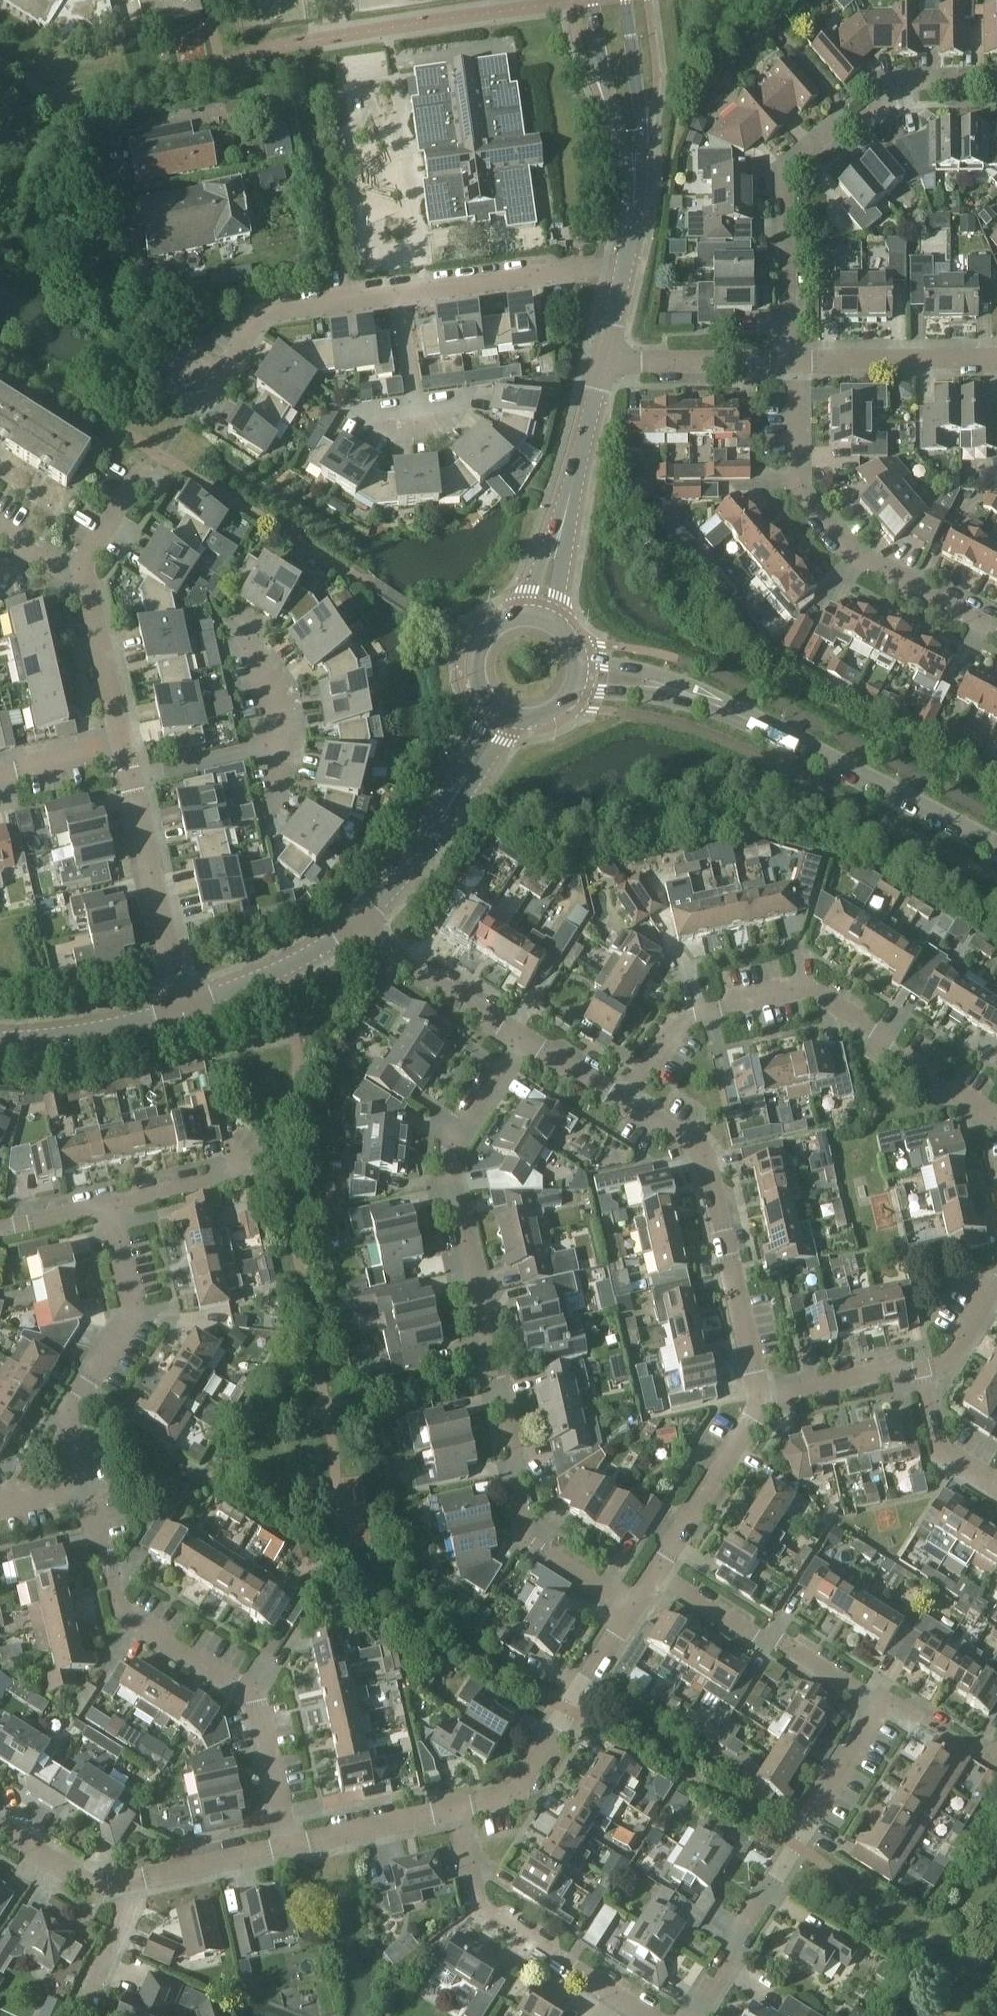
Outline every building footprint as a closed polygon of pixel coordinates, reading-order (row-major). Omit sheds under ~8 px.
[(39,28),(40,26),(62,40),(115,28),(108,0),(0,0),(0,3),(39,28)] [(144,22),(174,15),(170,0),(139,0),(144,22)] [(974,16),(974,8),(973,0),(962,0),(962,8),(939,8),(939,14),(916,15),(917,49),(931,49),(931,43),(940,43),(940,56),(963,56),(962,18),(974,18),(974,16)] [(974,8),(974,16),(984,16),(984,56),(996,56),(996,8),(974,8)] [(917,49),(916,15),(916,9),(893,9),(893,15),(859,15),(873,50),(885,50),(885,43),(894,43),(894,57),(917,57),(917,49)] [(872,50),(873,50),(859,15),(833,38),(829,33),(812,48),(843,85),(860,69),(851,59),(858,53),(862,58),(872,50)] [(513,112),(506,58),(413,71),(417,100),(410,101),(416,142),(422,141),(429,196),(424,197),(428,227),(473,221),(474,227),(498,224),(497,218),(504,217),(506,231),(536,227),(528,170),(543,168),(538,137),(524,139),(520,111),(513,112)] [(779,122),(779,121),(789,112),(785,107),(791,101),(801,112),(818,97),(787,61),(769,76),(773,80),(756,95),(756,96),(779,122)] [(756,95),(752,91),(751,91),(735,106),(739,110),(707,138),(743,152),(755,142),(750,137),(757,131),(766,142),(783,127),(779,122),(756,96),(756,95)] [(100,124),(83,126),(86,148),(102,146),(100,124)] [(192,139),(189,124),(128,136),(131,150),(137,184),(214,168),(208,136),(192,139)] [(936,169),(958,168),(958,128),(930,128),(930,132),(907,139),(920,179),(936,174),(936,169)] [(958,168),(986,168),(986,167),(996,166),(996,144),(996,141),(985,131),(985,128),(958,128),(958,168)] [(287,132),(263,137),(268,159),(292,155),(287,132)] [(907,183),(920,179),(907,139),(895,143),(897,147),(884,158),(878,151),(858,168),(883,197),(903,181),(906,179),(907,183)] [(712,197),(751,197),(751,172),(732,172),(732,152),(699,153),(699,173),(704,172),(704,181),(711,181),(712,197)] [(282,167),(257,172),(260,186),(285,181),(282,167)] [(872,207),(883,197),(858,168),(838,185),(851,200),(841,208),(864,233),(882,218),(872,207)] [(238,182),(139,202),(151,259),(250,239),(238,182)] [(751,197),(712,197),(712,212),(703,212),(703,241),(726,240),(726,222),(751,222),(751,197)] [(988,208),(979,216),(986,225),(996,217),(988,208)] [(830,219),(843,231),(850,223),(837,211),(830,219)] [(670,254),(683,254),(683,242),(670,242),(670,254)] [(713,286),(752,285),(752,246),(700,246),(700,270),(713,270),(713,286)] [(862,278),(862,320),(890,320),(890,283),(906,283),(905,253),(889,253),(890,278),(862,278)] [(862,320),(862,278),(834,278),(833,254),(817,254),(818,284),(834,283),(834,320),(862,320)] [(950,281),(951,319),(976,319),(976,305),(991,305),(991,258),(968,258),(968,280),(950,281)] [(951,319),(950,281),(933,281),(933,259),(912,260),(912,305),(924,305),(924,319),(951,319)] [(700,286),(700,324),(735,324),(735,311),(752,311),(752,285),(713,286),(700,286)] [(493,319),(497,349),(513,347),(514,349),(534,346),(534,344),(538,343),(536,330),(532,330),(529,305),(508,308),(509,317),(493,319)] [(497,349),(493,319),(477,322),(475,313),(456,315),(461,356),(481,353),(481,351),(497,349)] [(442,359),(461,356),(456,315),(436,318),(437,327),(420,330),(424,359),(441,357),(442,359)] [(350,330),(356,371),(376,368),(377,378),(394,376),(388,334),(371,337),(370,327),(350,330)] [(336,374),(356,371),(350,330),(331,333),(332,342),(316,344),(320,374),(336,371),(336,374)] [(311,375),(320,374),(316,344),(298,347),(295,345),(286,360),(278,355),(267,372),(302,394),(313,377),(311,376),(311,375)] [(541,376),(556,374),(552,348),(538,350),(541,376)] [(292,411),(302,394),(267,372),(257,388),(265,393),(256,407),(281,423),(290,409),(292,411)] [(831,424),(869,424),(869,410),(886,410),(886,388),(853,388),(853,401),(831,402),(831,424)] [(498,428),(526,445),(526,444),(531,423),(533,423),(538,403),(536,402),(537,399),(523,395),(522,399),(497,393),(493,414),(502,416),(499,427),(498,428)] [(946,434),(960,433),(959,395),(934,395),(934,422),(920,423),(920,451),(946,450),(946,434)] [(960,433),(972,433),(972,442),(983,442),(983,449),(996,449),(996,422),(984,422),(984,395),(959,395),(960,433)] [(6,396),(0,406),(0,446),(25,462),(50,424),(6,396)] [(689,436),(713,436),(713,405),(689,406),(689,436)] [(713,405),(713,436),(737,436),(737,452),(749,451),(749,420),(737,420),(737,405),(713,405)] [(642,437),(665,436),(665,406),(640,406),(640,422),(628,422),(628,452),(642,452),(642,437)] [(665,436),(689,436),(689,406),(665,406),(665,436)] [(272,437),(281,423),(256,407),(247,421),(239,416),(228,434),(249,447),(247,451),(259,458),(261,455),(263,456),(274,438),(272,437)] [(328,431),(338,415),(326,414),(319,426),(328,431)] [(90,450),(50,424),(25,462),(66,488),(90,450)] [(869,424),(831,424),(831,447),(854,447),(854,457),(887,457),(887,436),(869,437),(869,424)] [(309,441),(316,431),(310,427),(304,438),(309,441)] [(525,446),(526,445),(498,428),(498,429),(489,437),(483,430),(468,443),(495,474),(510,461),(508,459),(525,446)] [(338,487),(360,452),(343,441),(338,449),(323,440),(308,466),(322,475),(321,477),(338,487)] [(480,487),(495,474),(468,443),(453,456),(459,463),(450,471),(449,470),(448,471),(461,500),(462,500),(478,485),(480,487)] [(376,507),(383,476),(382,476),(372,470),(376,462),(360,452),(338,487),(355,497),(356,495),(375,506),(375,507),(376,507)] [(876,523),(908,495),(899,485),(908,477),(894,461),(856,471),(873,491),(859,503),(876,523)] [(461,500),(448,471),(447,471),(448,472),(436,473),(435,463),(415,465),(418,506),(438,504),(438,502),(460,500),(460,501),(461,500)] [(713,467),(714,480),(750,479),(749,464),(722,465),(722,467),(713,467)] [(398,508),(418,506),(415,465),(395,466),(396,476),(384,477),(384,476),(383,476),(376,507),(377,507),(398,505),(398,508)] [(658,480),(666,480),(665,467),(657,467),(658,480)] [(705,480),(714,480),(713,467),(704,467),(705,480)] [(628,484),(628,498),(649,498),(649,484),(628,484)] [(676,501),(684,501),(699,501),(699,499),(716,498),(716,486),(676,487),(676,501)] [(177,531),(202,547),(211,533),(213,534),(224,517),(222,516),(224,512),(213,505),(210,508),(189,495),(178,512),(186,517),(177,531)] [(908,495),(876,523),(893,543),(908,529),(913,535),(913,536),(931,546),(947,514),(934,506),(924,514),(908,495)] [(734,532),(754,515),(738,496),(715,516),(723,525),(705,540),(713,549),(731,535),(734,532)] [(996,500),(990,496),(984,507),(992,511),(996,500)] [(330,506),(329,508),(337,513),(338,511),(342,504),(334,500),(330,506)] [(654,517),(653,517),(654,518),(664,529),(675,520),(665,508),(654,517)] [(769,532),(770,532),(770,531),(769,532),(754,515),(734,532),(731,535),(747,553),(770,533),(769,532)] [(973,546),(977,538),(984,525),(972,519),(965,532),(955,527),(941,554),(963,565),(973,546)] [(194,561),(202,547),(177,531),(169,545),(161,540),(150,557),(185,579),(196,562),(194,561)] [(785,551),(786,552),(787,551),(770,532),(769,532),(770,533),(747,553),(762,571),(785,551)] [(996,552),(996,549),(977,538),(973,546),(963,565),(984,576),(996,552)] [(225,542),(216,556),(229,564),(238,550),(225,542)] [(700,561),(709,553),(704,547),(695,555),(700,561)] [(770,596),(778,590),(801,570),(785,552),(786,552),(785,551),(762,571),(755,578),(770,596)] [(984,576),(996,583),(996,552),(984,576)] [(709,553),(700,561),(705,568),(715,560),(709,553)] [(174,596),(185,579),(150,557),(139,574),(147,579),(138,593),(141,595),(145,610),(174,604),(172,595),(174,596)] [(259,610),(281,575),(264,565),(263,567),(248,558),(233,582),(247,592),(242,600),(259,610)] [(785,613),(793,607),(799,614),(800,614),(808,607),(802,601),(817,588),(801,570),(778,590),(770,596),(785,613)] [(291,621),(313,599),(312,598),(297,588),(298,586),(281,575),(259,610),(276,621),(281,613),(291,620),(291,621)] [(215,577),(206,592),(208,594),(210,595),(211,596),(215,590),(217,586),(221,580),(215,577)] [(731,598),(738,592),(730,583),(723,589),(731,598)] [(217,586),(211,596),(220,601),(226,591),(217,586)] [(807,613),(817,617),(824,597),(814,593),(807,613)] [(302,653),(337,630),(326,614),(324,615),(314,600),(314,599),(313,599),(291,621),(292,621),(299,631),(291,636),(302,653)] [(353,601),(342,608),(348,617),(359,610),(353,601)] [(747,616),(756,608),(751,601),(741,610),(747,616)] [(852,641),(867,614),(844,603),(837,615),(828,611),(815,636),(821,640),(830,630),(852,641)] [(143,648),(184,639),(179,619),(177,620),(174,604),(145,610),(148,626),(139,628),(143,648)] [(13,639),(47,631),(42,607),(7,614),(13,639)] [(756,608),(747,616),(753,623),(763,615),(756,608)] [(887,625),(888,624),(888,623),(887,625),(867,614),(852,641),(874,652),(888,625),(887,625)] [(796,657),(813,625),(798,617),(781,649),(796,657)] [(211,620),(198,623),(200,634),(213,631),(211,620)] [(909,636),(910,635),(888,624),(887,625),(888,625),(874,652),(870,659),(891,670),(895,663),(909,636)] [(328,676),(357,664),(356,663),(346,648),(348,647),(337,630),(302,653),(314,670),(321,664),(328,674),(328,675),(328,676)] [(22,661),(52,654),(47,631),(13,639),(17,638),(22,661)] [(215,633),(199,637),(202,650),(206,649),(218,646),(215,633)] [(909,636),(895,663),(916,674),(930,647),(909,636)] [(161,681),(189,675),(186,659),(188,658),(184,639),(143,648),(148,667),(157,665),(161,681)] [(930,647),(916,674),(938,686),(952,659),(930,647)] [(27,685),(58,678),(52,654),(22,661),(27,685)] [(834,676),(840,665),(833,661),(827,672),(834,676)] [(325,709),(366,703),(362,683),(360,683),(357,665),(357,664),(328,676),(328,677),(329,677),(331,688),(322,690),(325,709)] [(840,665),(834,676),(841,680),(847,668),(840,665)] [(971,706),(986,676),(972,669),(956,698),(971,706)] [(159,719),(200,710),(195,690),(193,691),(189,675),(161,681),(164,697),(155,699),(159,719)] [(996,688),(996,682),(986,676),(971,706),(984,713),(996,688)] [(29,709),(63,701),(58,678),(27,685),(32,707),(28,708),(29,709)] [(240,686),(244,699),(257,695),(253,682),(240,686)] [(877,698),(881,690),(870,685),(866,693),(877,698)] [(984,713),(996,719),(996,688),(984,713)] [(225,691),(213,694),(216,706),(227,704),(225,691)] [(898,710),(902,701),(891,696),(887,704),(898,710)] [(63,701),(29,709),(34,733),(56,728),(59,740),(76,736),(73,724),(68,725),(63,701)] [(930,701),(916,726),(928,732),(941,707),(930,701)] [(204,729),(204,727),(202,722),(233,715),(230,703),(227,704),(216,706),(200,710),(159,719),(164,738),(173,736),(177,753),(205,747),(202,730),(204,729)] [(339,740),(370,742),(370,741),(367,723),(369,722),(366,703),(325,709),(328,729),(338,728),(340,739),(339,739),(339,740)] [(15,750),(8,721),(7,718),(6,714),(0,715),(0,753),(15,750)] [(967,745),(972,736),(963,732),(959,741),(967,745)] [(972,736),(967,745),(977,750),(981,741),(972,736)] [(370,743),(370,742),(339,740),(339,742),(336,753),(327,751),(322,770),(362,781),(367,761),(365,761),(370,743)] [(205,747),(193,750),(194,756),(206,753),(205,747)] [(987,756),(996,760),(996,758),(996,752),(991,748),(987,756)] [(183,822),(223,813),(219,794),(216,795),(213,778),(237,773),(237,776),(246,774),(243,765),(205,773),(206,779),(184,784),(187,801),(178,803),(183,822)] [(357,800),(362,781),(322,770),(317,790),(327,792),(324,804),(323,803),(323,804),(350,818),(351,817),(355,799),(357,800)] [(71,848),(108,839),(103,815),(76,821),(72,802),(46,808),(50,825),(55,824),(57,835),(67,833),(71,848)] [(350,819),(350,818),(323,804),(322,805),(323,805),(315,815),(308,809),(295,825),(328,851),(340,835),(338,833),(350,819)] [(29,812),(15,815),(17,825),(20,836),(34,833),(29,812)] [(200,856),(229,849),(225,834),(227,833),(223,813),(183,822),(187,842),(196,840),(200,856)] [(386,819),(376,816),(372,828),(381,832),(386,819)] [(315,866),(328,851),(295,825),(283,840),(290,846),(277,863),(301,881),(313,865),(315,866)] [(3,888),(1,876),(4,871),(15,869),(14,868),(12,858),(5,828),(0,829),(0,889),(3,888)] [(108,839),(71,848),(74,862),(63,865),(66,875),(61,876),(63,887),(89,881),(87,870),(114,863),(108,839)] [(756,848),(758,858),(766,857),(764,849),(769,848),(768,844),(763,842),(755,844),(756,848)] [(716,848),(708,849),(712,865),(719,863),(716,848)] [(758,858),(756,848),(744,851),(746,861),(758,858)] [(245,862),(238,864),(232,865),(229,849),(200,856),(203,872),(194,874),(199,893),(239,884),(276,876),(272,859),(246,865),(245,862)] [(766,893),(772,921),(796,916),(795,912),(808,909),(823,859),(802,853),(797,871),(804,873),(801,885),(766,893)] [(24,855),(12,858),(14,868),(26,865),(24,855)] [(686,866),(688,875),(701,872),(699,863),(686,866)] [(674,869),(676,878),(688,875),(686,866),(674,869)] [(469,944),(490,910),(492,908),(472,896),(484,878),(469,869),(442,912),(454,920),(446,934),(467,948),(467,947),(467,948),(469,945),(469,944)] [(531,891),(542,875),(532,869),(522,885),(531,891)] [(877,888),(882,880),(872,873),(867,881),(877,888)] [(542,875),(531,891),(540,897),(551,880),(542,875)] [(627,885),(649,917),(662,908),(640,876),(627,885)] [(882,880),(877,888),(898,901),(903,893),(882,880)] [(239,884),(199,893),(203,913),(212,911),(217,931),(246,925),(241,904),(243,904),(239,884)] [(637,925),(649,917),(627,885),(615,893),(637,925)] [(859,917),(863,911),(874,893),(860,885),(852,897),(856,899),(849,911),(820,893),(813,919),(824,925),(822,929),(843,942),(850,931),(859,917)] [(702,937),(696,908),(691,889),(679,891),(681,899),(669,902),(678,942),(702,937)] [(749,926),(772,921),(766,893),(743,898),(749,926)] [(90,934),(128,925),(122,901),(95,906),(93,895),(69,900),(72,912),(84,909),(90,934)] [(726,932),(749,926),(743,898),(719,903),(726,932)] [(918,912),(923,905),(913,899),(909,906),(918,912)] [(702,937),(726,932),(719,903),(696,908),(702,937)] [(923,905),(918,912),(928,919),(933,912),(923,905)] [(286,924),(297,917),(295,907),(282,909),(286,924)] [(268,928),(286,924),(282,909),(263,914),(266,929),(268,928)] [(489,957),(504,933),(511,923),(490,910),(469,944),(469,945),(489,957)] [(863,911),(859,917),(850,931),(843,942),(863,955),(879,930),(887,917),(876,910),(872,917),(863,911)] [(565,924),(552,945),(533,933),(525,946),(509,970),(522,978),(517,986),(525,991),(538,970),(548,976),(576,932),(565,924)] [(128,925),(90,934),(93,947),(73,951),(77,970),(79,980),(110,973),(106,956),(133,949),(128,925)] [(589,940),(595,930),(588,925),(582,936),(589,940)] [(883,968),(899,943),(879,930),(863,955),(883,968)] [(509,970),(525,946),(504,933),(489,957),(509,970)] [(981,951),(985,945),(975,939),(971,945),(981,951)] [(622,961),(647,976),(660,956),(635,940),(628,951),(616,944),(610,953),(622,961)] [(910,994),(937,952),(928,946),(926,949),(922,946),(915,948),(913,952),(899,943),(883,968),(896,976),(891,984),(899,989),(900,987),(910,994)] [(985,945),(981,951),(990,958),(995,951),(985,945)] [(569,956),(575,960),(582,950),(576,946),(569,956)] [(945,1007),(961,982),(949,975),(952,970),(952,965),(947,962),(948,960),(937,952),(910,994),(920,1000),(919,1001),(927,1006),(932,999),(945,1007)] [(569,969),(575,960),(569,956),(563,966),(569,969)] [(634,997),(647,976),(622,961),(616,971),(608,966),(602,976),(634,997)] [(621,1017),(634,997),(602,976),(596,985),(604,990),(596,1001),(621,1017),(622,1017),(621,1017)] [(966,1020),(981,995),(961,982),(945,1007),(966,1020)] [(397,994),(392,1002),(400,1007),(405,999),(397,994)] [(996,1015),(996,1005),(981,995),(966,1020),(986,1033),(996,1015)] [(624,1018),(622,1017),(621,1017),(596,1001),(584,1021),(570,1013),(563,1024),(583,1036),(592,1042),(599,1032),(611,1040),(624,1018)] [(399,1046),(433,1068),(439,1058),(441,1059),(448,1047),(438,1041),(437,1037),(430,1032),(438,1020),(413,1004),(403,1020),(412,1026),(399,1046)] [(986,1033),(996,1040),(996,1015),(986,1033)] [(803,1057),(812,1096),(812,1098),(821,1096),(820,1091),(833,1088),(835,1097),(839,1100),(853,1097),(852,1092),(843,1045),(802,1054),(801,1054),(802,1058),(803,1057)] [(426,1079),(433,1068),(399,1046),(385,1067),(376,1062),(366,1078),(391,1094),(399,1081),(406,1086),(410,1085),(421,1091),(428,1080),(426,1079)] [(788,1101),(812,1096),(803,1057),(802,1058),(801,1054),(802,1054),(801,1054),(802,1058),(779,1063),(786,1091),(788,1101)] [(762,1096),(786,1091),(779,1063),(757,1068),(756,1068),(762,1096)] [(757,1068),(756,1068),(755,1064),(731,1070),(731,1073),(716,1077),(726,1121),(743,1117),(740,1102),(754,1098),(757,1112),(765,1109),(762,1096),(756,1068),(757,1068)] [(179,1070),(162,1074),(164,1085),(182,1081),(179,1070)] [(137,1079),(139,1087),(151,1084),(149,1076),(137,1079)] [(127,1090),(139,1087),(137,1079),(125,1082),(127,1090)] [(364,1145),(407,1150),(409,1126),(401,1125),(401,1124),(399,1123),(399,1119),(406,1109),(364,1083),(354,1099),(361,1103),(361,1107),(357,1107),(355,1131),(365,1132),(364,1145)] [(90,1088),(92,1098),(103,1096),(100,1086),(90,1088)] [(80,1101),(92,1098),(90,1088),(78,1091),(80,1101)] [(177,1150),(178,1153),(202,1148),(199,1133),(218,1129),(211,1094),(195,1098),(190,1099),(194,1116),(171,1121),(178,1150),(177,1150)] [(62,1096),(44,1100),(49,1122),(67,1118),(62,1096)] [(510,1127),(544,1149),(552,1137),(556,1136),(560,1129),(570,1135),(578,1122),(552,1106),(547,1115),(544,1113),(538,1114),(522,1104),(516,1113),(516,1117),(510,1127)] [(178,1150),(171,1121),(158,1124),(155,1111),(145,1113),(154,1155),(177,1150),(177,1153),(178,1153),(177,1150),(178,1150)] [(131,1160),(154,1155),(145,1113),(135,1115),(138,1128),(124,1132),(131,1160)] [(0,1118),(0,1141),(8,1122),(0,1118)] [(793,1125),(795,1133),(807,1131),(805,1122),(793,1125)] [(784,1136),(795,1133),(793,1125),(782,1128),(784,1136)] [(537,1160),(544,1149),(510,1127),(503,1138),(499,1139),(493,1149),(510,1160),(502,1173),(511,1178),(513,1192),(542,1192),(542,1180),(532,1174),(538,1164),(537,1160)] [(960,1162),(964,1161),(958,1137),(944,1140),(941,1127),(902,1136),(906,1155),(918,1152),(923,1170),(931,1168),(932,1168),(960,1162)] [(107,1165),(101,1137),(99,1129),(76,1134),(78,1142),(84,1171),(107,1165)] [(107,1165),(131,1160),(124,1132),(101,1137),(107,1165)] [(61,1176),(84,1171),(78,1142),(54,1147),(61,1179),(62,1179),(61,1176)] [(757,1186),(794,1178),(791,1159),(784,1155),(781,1142),(741,1151),(744,1164),(742,1164),(744,1173),(753,1171),(757,1186)] [(404,1174),(407,1150),(364,1145),(363,1159),(352,1158),(350,1182),(348,1199),(375,1195),(377,1171),(392,1172),(392,1174),(396,1174),(396,1173),(404,1174)] [(37,1185),(61,1179),(54,1147),(30,1153),(29,1148),(11,1152),(9,1169),(17,1174),(34,1171),(37,1185)] [(831,1158),(822,1160),(820,1152),(810,1154),(806,1161),(809,1175),(825,1171),(834,1169),(831,1158)] [(960,1162),(932,1168),(937,1192),(965,1185),(960,1162)] [(670,1200),(671,1200),(674,1200),(668,1175),(646,1180),(643,1168),(618,1173),(621,1185),(636,1182),(642,1206),(670,1200)] [(834,1169),(825,1171),(828,1182),(836,1180),(834,1169)] [(762,1210),(790,1203),(800,1201),(794,1178),(757,1186),(762,1210)] [(942,1215),(971,1209),(965,1185),(937,1192),(942,1215)] [(897,1200),(906,1199),(903,1187),(895,1188),(897,1200)] [(502,1245),(537,1237),(532,1212),(561,1206),(560,1192),(542,1192),(513,1192),(507,1192),(513,1217),(497,1220),(502,1245)] [(184,1241),(213,1235),(207,1211),(221,1207),(218,1194),(186,1201),(189,1214),(170,1219),(172,1228),(181,1226),(184,1241)] [(906,1199),(897,1200),(900,1214),(909,1212),(906,1198),(906,1199)] [(670,1200),(671,1200),(670,1200),(642,1206),(645,1220),(636,1222),(638,1232),(675,1223),(670,1200)] [(767,1233),(796,1227),(790,1203),(762,1210),(767,1233)] [(836,1218),(845,1216),(842,1204),(833,1206),(836,1218)] [(376,1245),(416,1236),(411,1211),(382,1218),(379,1206),(348,1213),(353,1236),(373,1231),(376,1245)] [(971,1209),(942,1215),(951,1255),(978,1249),(975,1233),(985,1231),(983,1221),(974,1223),(971,1209)] [(249,1227),(257,1225),(254,1213),(243,1216),(246,1227),(249,1227)] [(605,1227),(614,1225),(611,1213),(602,1215),(605,1227)] [(935,1214),(910,1220),(916,1244),(940,1238),(935,1214)] [(595,1216),(584,1218),(586,1226),(597,1224),(595,1216)] [(845,1216),(836,1218),(839,1229),(847,1227),(845,1216)] [(643,1255),(652,1253),(680,1247),(675,1223),(638,1232),(643,1255)] [(796,1227),(767,1233),(771,1248),(762,1250),(766,1270),(816,1259),(808,1224),(796,1227)] [(257,1225),(249,1227),(251,1238),(259,1236),(257,1225)] [(189,1264),(232,1255),(227,1231),(213,1235),(184,1241),(189,1264)] [(416,1236),(376,1245),(382,1268),(365,1272),(369,1291),(397,1285),(393,1266),(422,1260),(416,1236)] [(537,1237),(502,1245),(507,1269),(533,1263),(537,1282),(578,1273),(574,1251),(542,1258),(537,1237)] [(601,1241),(592,1243),(595,1258),(597,1268),(607,1266),(606,1263),(604,1256),(601,1241)] [(6,1251),(5,1263),(41,1255),(39,1243),(6,1251)] [(910,1260),(919,1258),(917,1246),(908,1248),(910,1260)] [(654,1290),(688,1283),(685,1271),(686,1271),(680,1247),(652,1253),(657,1276),(651,1277),(654,1290)] [(892,1260),(904,1257),(901,1247),(890,1250),(892,1260)] [(48,1253),(37,1256),(38,1258),(43,1280),(71,1274),(72,1274),(75,1273),(69,1249),(48,1253)] [(613,1262),(621,1260),(619,1249),(611,1251),(613,1262)] [(195,1288),(223,1281),(220,1269),(234,1266),(232,1255),(189,1264),(195,1288)] [(842,1260),(844,1269),(846,1277),(859,1274),(854,1256),(842,1259),(842,1260)] [(260,1273),(267,1272),(265,1259),(257,1261),(260,1273)] [(621,1260),(613,1262),(616,1273),(624,1271),(621,1260)] [(830,1272),(844,1269),(842,1260),(828,1263),(830,1272)] [(267,1272),(260,1273),(250,1275),(253,1287),(270,1283),(267,1272)] [(71,1274),(43,1280),(48,1304),(76,1297),(71,1274),(72,1274),(71,1274)] [(223,1281),(195,1288),(200,1312),(229,1305),(226,1292),(242,1289),(240,1278),(223,1281)] [(559,1322),(561,1321),(559,1321),(556,1309),(566,1307),(564,1297),(570,1295),(567,1281),(540,1287),(542,1300),(516,1306),(521,1331),(560,1322),(559,1322)] [(908,1332),(907,1327),(919,1325),(908,1281),(896,1284),(899,1294),(875,1299),(882,1328),(897,1325),(898,1334),(908,1332)] [(397,1330),(435,1322),(429,1294),(410,1298),(407,1283),(374,1290),(377,1306),(382,1305),(388,1332),(397,1330)] [(668,1325),(696,1318),(691,1294),(690,1294),(688,1283),(654,1290),(657,1302),(663,1300),(668,1325)] [(628,1286),(612,1289),(614,1300),(615,1300),(621,1298),(628,1297),(631,1296),(628,1286)] [(858,1333),(852,1304),(849,1289),(825,1294),(835,1339),(835,1338),(858,1333)] [(836,1342),(835,1338),(835,1339),(825,1294),(812,1297),(816,1313),(804,1315),(801,1300),(789,1303),(795,1331),(799,1350),(836,1342)] [(48,1304),(33,1307),(38,1330),(40,1329),(41,1336),(59,1341),(69,1343),(79,1328),(78,1322),(80,1321),(82,1321),(76,1297),(48,1304)] [(858,1333),(882,1328),(875,1299),(852,1304),(858,1333)] [(673,1348),(702,1342),(699,1330),(701,1330),(702,1326),(701,1321),(698,1318),(696,1318),(668,1325),(673,1348)] [(629,1334),(636,1332),(634,1320),(626,1322),(629,1334)] [(560,1322),(521,1331),(527,1355),(553,1349),(556,1362),(586,1355),(581,1330),(564,1334),(561,1321),(559,1322),(560,1322)] [(435,1322),(397,1330),(402,1355),(389,1358),(393,1376),(420,1370),(416,1352),(441,1347),(435,1322)] [(24,1341),(11,1361),(20,1367),(21,1368),(45,1383),(58,1362),(70,1344),(69,1343),(59,1341),(41,1336),(40,1336),(25,1332),(21,1339),(24,1341)] [(636,1332),(629,1334),(631,1346),(639,1345),(636,1332)] [(181,1354),(206,1369),(219,1349),(195,1333),(181,1354)] [(707,1364),(710,1364),(710,1363),(707,1364),(702,1342),(673,1348),(679,1372),(707,1365),(707,1364)] [(650,1367),(662,1365),(660,1352),(648,1355),(650,1367)] [(989,1365),(996,1370),(996,1352),(989,1365)] [(193,1390),(206,1369),(181,1354),(169,1374),(193,1390)] [(0,1379),(0,1383),(7,1387),(32,1403),(45,1383),(21,1368),(20,1367),(11,1361),(0,1379)] [(541,1416),(581,1408),(577,1392),(589,1390),(583,1362),(555,1368),(559,1384),(535,1389),(541,1416)] [(707,1365),(679,1372),(684,1395),(667,1399),(670,1411),(696,1405),(717,1400),(715,1389),(716,1388),(710,1364),(707,1364),(707,1365)] [(989,1365),(976,1385),(996,1399),(996,1370),(989,1365)] [(639,1380),(647,1379),(645,1367),(637,1369),(639,1380)] [(360,1384),(370,1381),(368,1370),(357,1373),(360,1384)] [(205,1397),(193,1390),(169,1374),(156,1394),(180,1410),(187,1400),(199,1407),(205,1397)] [(237,1389),(243,1393),(249,1383),(243,1379),(241,1383),(231,1377),(228,1383),(237,1389)] [(1,1412),(19,1423),(26,1412),(32,1403),(7,1387),(0,1383),(0,1411),(1,1412)] [(976,1385),(962,1406),(969,1411),(963,1421),(989,1437),(996,1426),(996,1399),(976,1385)] [(238,1403),(244,1394),(243,1393),(237,1389),(231,1399),(238,1403)] [(167,1431),(180,1410),(156,1394),(147,1408),(140,1403),(135,1410),(167,1431)] [(552,1483),(596,1454),(601,1446),(595,1420),(584,1422),(581,1408),(541,1416),(547,1444),(565,1439),(568,1454),(550,1458),(554,1477),(551,1482),(552,1483)] [(430,1449),(470,1440),(465,1416),(436,1422),(433,1410),(422,1413),(427,1436),(430,1449)] [(6,1444),(19,1423),(1,1412),(0,1411),(0,1440),(6,1444)] [(881,1454),(883,1466),(920,1458),(914,1430),(912,1420),(898,1423),(897,1417),(873,1422),(873,1426),(874,1426),(881,1454)] [(212,1430),(218,1434),(225,1423),(218,1419),(212,1430)] [(868,1457),(881,1454),(874,1426),(873,1426),(873,1422),(872,1422),(873,1426),(851,1431),(860,1474),(872,1472),(868,1457)] [(212,1444),(218,1434),(212,1430),(205,1440),(212,1444)] [(659,1445),(676,1442),(675,1430),(656,1433),(659,1445)] [(834,1465),(827,1436),(812,1440),(809,1431),(800,1433),(803,1442),(789,1445),(781,1458),(796,1479),(809,1470),(834,1465)] [(849,1477),(860,1474),(851,1431),(827,1436),(834,1465),(846,1462),(849,1477)] [(470,1440),(430,1449),(434,1466),(422,1469),(424,1476),(413,1478),(416,1490),(460,1480),(457,1469),(476,1465),(470,1440)] [(595,1529),(615,1496),(583,1475),(596,1454),(552,1483),(563,1496),(575,1504),(569,1513),(595,1529)] [(915,1495),(927,1493),(924,1477),(911,1480),(915,1495)] [(756,1503),(781,1519),(794,1498),(770,1483),(756,1503)] [(448,1536),(490,1527),(484,1502),(465,1506),(462,1492),(427,1499),(430,1515),(442,1512),(447,1537),(448,1536)] [(866,1498),(869,1511),(880,1509),(876,1495),(866,1498)] [(615,1496),(595,1529),(619,1544),(631,1525),(643,1533),(660,1506),(644,1496),(636,1509),(615,1496)] [(947,1556),(971,1519),(957,1510),(962,1502),(954,1497),(948,1508),(936,1501),(923,1523),(934,1530),(926,1543),(947,1556)] [(857,1514),(869,1511),(866,1498),(854,1500),(857,1514)] [(167,1527),(173,1515),(178,1506),(169,1501),(144,1541),(153,1547),(148,1554),(170,1567),(172,1565),(172,1564),(193,1531),(186,1527),(181,1536),(167,1527)] [(774,1531),(781,1519),(756,1503),(744,1524),(779,1546),(785,1538),(774,1531)] [(229,1519),(234,1511),(224,1505),(220,1512),(229,1519)] [(823,1517),(830,1521),(837,1511),(830,1506),(823,1516),(823,1517)] [(234,1511),(229,1519),(240,1525),(245,1518),(234,1511)] [(824,1531),(830,1521),(823,1517),(823,1516),(816,1527),(824,1531)] [(967,1569),(970,1565),(991,1532),(971,1519),(947,1556),(967,1569)] [(786,1550),(779,1546),(744,1524),(731,1543),(732,1544),(731,1544),(755,1560),(766,1567),(773,1556),(779,1560),(786,1550)] [(448,1536),(450,1536),(455,1560),(460,1559),(462,1569),(459,1570),(462,1583),(467,1582),(486,1594),(501,1569),(485,1560),(484,1553),(495,1551),(490,1527),(448,1536)] [(834,1528),(826,1541),(837,1548),(845,1535),(834,1528)] [(192,1577),(213,1544),(193,1531),(172,1564),(172,1565),(192,1577)] [(270,1544),(274,1537),(265,1531),(260,1538),(270,1544)] [(996,1567),(996,1535),(991,1532),(970,1565),(990,1578),(995,1569),(996,1567)] [(274,1537),(270,1544),(281,1551),(285,1544),(274,1537)] [(861,1554),(866,1547),(856,1541),(851,1548),(861,1554)] [(714,1576),(750,1600),(757,1590),(743,1580),(755,1560),(728,1542),(714,1563),(720,1567),(714,1576)] [(64,1576),(67,1575),(62,1550),(42,1555),(39,1544),(13,1550),(15,1561),(30,1558),(33,1573),(20,1576),(22,1585),(35,1582),(64,1576)] [(212,1590),(228,1565),(233,1557),(213,1544),(192,1577),(212,1590)] [(796,1557),(805,1562),(811,1552),(803,1547),(796,1557)] [(866,1547),(861,1554),(872,1561),(876,1554),(866,1547)] [(303,1560),(308,1554),(300,1548),(295,1554),(303,1560)] [(798,1574),(805,1562),(796,1557),(789,1569),(798,1574)] [(826,1610),(842,1585),(820,1572),(824,1566),(814,1560),(798,1585),(808,1592),(800,1604),(807,1609),(812,1601),(826,1610)] [(902,1579),(906,1573),(886,1560),(881,1568),(890,1574),(891,1572),(902,1579)] [(232,1603),(254,1569),(246,1563),(240,1573),(228,1565),(212,1590),(232,1603)] [(532,1614),(566,1636),(579,1615),(560,1602),(570,1587),(539,1567),(534,1576),(542,1581),(537,1588),(545,1594),(532,1614)] [(253,1616),(275,1581),(254,1569),(232,1603),(251,1615),(250,1618),(251,1619),(250,1618),(252,1615),(253,1616)] [(931,1581),(935,1575),(926,1569),(922,1576),(931,1581)] [(906,1573),(902,1579),(901,1581),(911,1587),(916,1579),(906,1573)] [(951,1594),(956,1586),(936,1574),(935,1575),(931,1581),(951,1594)] [(64,1576),(35,1582),(40,1606),(69,1599),(64,1576)] [(846,1623),(862,1598),(869,1587),(858,1580),(851,1591),(842,1585),(826,1610),(846,1623)] [(253,1616),(251,1619),(271,1632),(280,1618),(290,1624),(307,1598),(296,1591),(294,1594),(275,1581),(253,1616)] [(15,1584),(1,1591),(7,1603),(21,1595),(15,1584)] [(442,1585),(438,1594),(448,1599),(453,1590),(442,1585)] [(970,1610),(975,1602),(965,1596),(967,1593),(956,1586),(951,1594),(961,1601),(960,1603),(970,1610)] [(867,1636),(882,1611),(862,1598),(846,1623),(867,1636)] [(36,1631),(74,1623),(69,1599),(40,1606),(31,1608),(36,1631)] [(970,1610),(982,1617),(987,1609),(975,1602),(970,1610)] [(966,1617),(970,1610),(960,1603),(955,1610),(966,1617)] [(977,1624),(982,1617),(970,1610),(966,1617),(977,1624)] [(895,1659),(913,1631),(882,1611),(867,1636),(879,1644),(874,1651),(882,1656),(885,1652),(895,1659)] [(553,1657),(566,1636),(532,1614),(518,1636),(510,1630),(501,1644),(525,1659),(533,1645),(553,1657)] [(476,1616),(471,1624),(478,1629),(483,1621),(476,1616)] [(683,1633),(684,1633),(685,1630),(664,1616),(656,1629),(646,1622),(614,1673),(626,1681),(649,1646),(668,1658),(683,1633)] [(41,1654),(51,1652),(79,1646),(74,1623),(36,1631),(41,1654)] [(352,1657),(345,1658),(339,1629),(312,1635),(315,1650),(313,1650),(319,1675),(347,1669),(383,1661),(391,1659),(389,1648),(361,1654),(358,1651),(352,1657)] [(929,1675),(944,1650),(913,1631),(895,1659),(905,1665),(902,1669),(910,1674),(915,1666),(929,1675)] [(683,1633),(684,1633),(683,1633),(668,1658),(688,1670),(704,1646),(683,1633)] [(949,1688),(973,1650),(963,1644),(955,1657),(944,1650),(929,1675),(949,1688)] [(72,1673),(79,1671),(95,1667),(93,1659),(82,1656),(79,1646),(51,1652),(56,1676),(45,1679),(48,1694),(76,1688),(72,1673)] [(702,1693),(708,1683),(724,1659),(704,1646),(688,1670),(682,1681),(702,1693)] [(11,1661),(8,1650),(0,1651),(0,1663),(11,1661)] [(969,1700),(985,1676),(974,1669),(982,1656),(973,1650),(949,1688),(968,1700),(966,1703),(967,1704),(967,1703),(969,1700)] [(967,1704),(988,1717),(996,1703),(996,1656),(985,1676),(969,1700),(967,1703),(967,1704)] [(391,1659),(383,1661),(386,1673),(394,1671),(391,1659)] [(724,1659),(708,1683),(729,1696),(724,1704),(734,1710),(746,1690),(759,1670),(741,1659),(737,1666),(724,1659)] [(0,1663),(0,1667),(1,1672),(13,1669),(11,1661),(0,1663)] [(140,1702),(156,1677),(134,1663),(129,1671),(120,1665),(102,1693),(112,1699),(119,1688),(140,1702)] [(324,1698),(352,1692),(347,1669),(319,1675),(324,1698)] [(160,1715),(176,1690),(156,1677),(140,1702),(160,1715)] [(464,1721),(499,1742),(512,1721),(495,1711),(501,1702),(472,1683),(461,1701),(472,1708),(464,1721)] [(752,1694),(759,1698),(766,1688),(759,1683),(752,1694)] [(329,1722),(357,1716),(355,1703),(368,1701),(365,1689),(352,1692),(324,1698),(329,1722)] [(794,1720),(818,1736),(827,1723),(834,1728),(839,1720),(836,1718),(843,1707),(814,1689),(794,1720)] [(196,1702),(197,1699),(195,1702),(176,1690),(160,1715),(154,1724),(164,1730),(170,1721),(181,1727),(196,1703),(196,1702)] [(665,1707),(670,1699),(660,1693),(655,1701),(665,1707)] [(753,1707),(759,1698),(752,1694),(746,1703),(753,1707)] [(394,1708),(402,1706),(399,1695),(392,1697),(394,1708)] [(196,1703),(181,1727),(201,1740),(207,1752),(229,1741),(224,1723),(215,1718),(218,1712),(197,1699),(196,1702),(196,1703)] [(670,1699),(665,1707),(675,1713),(679,1705),(670,1699)] [(402,1706),(394,1708),(397,1720),(405,1718),(402,1706)] [(696,1726),(703,1713),(693,1707),(685,1719),(696,1726)] [(334,1745),(363,1739),(357,1716),(329,1722),(334,1745)] [(10,1768),(31,1734),(4,1717),(0,1724),(0,1762),(10,1768)] [(117,1738),(121,1732),(125,1725),(117,1720),(109,1733),(117,1738)] [(806,1756),(818,1736),(794,1720),(787,1731),(775,1723),(769,1733),(781,1741),(806,1756)] [(485,1764),(499,1742),(464,1721),(457,1732),(443,1723),(430,1743),(454,1758),(460,1748),(485,1764)] [(727,1735),(734,1739),(741,1728),(734,1724),(727,1735)] [(87,1728),(82,1736),(94,1744),(99,1736),(87,1728)] [(121,1732),(117,1738),(128,1745),(131,1739),(121,1732)] [(41,1801),(47,1791),(60,1771),(48,1764),(57,1750),(31,1734),(10,1768),(27,1779),(29,1794),(41,1801)] [(727,1749),(734,1739),(727,1735),(720,1745),(727,1749)] [(914,1768),(949,1790),(968,1759),(935,1738),(928,1748),(927,1747),(914,1768)] [(340,1769),(368,1763),(363,1739),(334,1745),(339,1768),(335,1769),(336,1770),(336,1769),(340,1768),(340,1769)] [(793,1777),(806,1756),(781,1741),(768,1761),(793,1777)] [(405,1754),(412,1753),(410,1742),(403,1743),(405,1754)] [(112,1744),(107,1752),(119,1760),(124,1752),(112,1744)] [(424,1776),(436,1774),(433,1762),(421,1744),(417,1745),(424,1776)] [(153,1770),(160,1760),(151,1755),(154,1750),(145,1745),(136,1759),(153,1770)] [(198,1797),(238,1789),(232,1764),(214,1768),(211,1751),(185,1763),(187,1774),(192,1773),(198,1797)] [(586,1779),(621,1802),(627,1805),(634,1795),(625,1789),(632,1778),(634,1779),(639,1770),(608,1751),(602,1760),(599,1759),(586,1779)] [(336,1769),(336,1770),(341,1794),(363,1789),(365,1800),(394,1794),(392,1782),(373,1786),(370,1773),(387,1770),(385,1759),(368,1763),(340,1769),(340,1768),(336,1769)] [(160,1760),(153,1770),(161,1775),(167,1765),(160,1760)] [(784,1790),(793,1777),(768,1761),(761,1772),(749,1765),(743,1775),(787,1803),(792,1795),(784,1790)] [(53,1809),(66,1804),(84,1815),(106,1781),(79,1764),(70,1778),(60,1771),(47,1791),(41,1801),(53,1809)] [(936,1810),(949,1790),(914,1768),(901,1788),(936,1810)] [(608,1822),(621,1802),(586,1779),(574,1800),(608,1822)] [(106,1781),(84,1815),(110,1831),(104,1840),(115,1847),(134,1817),(123,1810),(131,1797),(106,1781)] [(929,1821),(936,1810),(901,1788),(888,1808),(913,1824),(919,1814),(929,1821)] [(238,1789),(198,1797),(203,1821),(192,1824),(195,1839),(229,1831),(225,1817),(243,1813),(238,1789)] [(970,1803),(977,1807),(983,1797),(977,1793),(970,1803)] [(610,1823),(608,1822),(574,1800),(561,1820),(585,1836),(593,1823),(605,1831),(610,1823)] [(971,1816),(977,1807),(970,1803),(965,1812),(971,1816)] [(651,1820),(658,1809),(651,1804),(643,1816),(651,1820)] [(921,1829),(913,1824),(888,1808),(875,1828),(909,1849),(921,1829)] [(578,1848),(585,1836),(561,1820),(548,1840),(584,1863),(589,1855),(578,1848)] [(685,1850),(719,1872),(734,1847),(744,1854),(752,1841),(721,1821),(714,1832),(702,1824),(685,1850)] [(631,1836),(638,1841),(645,1830),(638,1825),(631,1836)] [(889,1880),(909,1849),(875,1828),(867,1842),(859,1837),(854,1845),(867,1853),(861,1863),(889,1880)] [(944,1844),(951,1848),(957,1838),(950,1834),(944,1844)] [(632,1851),(638,1841),(631,1836),(624,1846),(632,1851)] [(579,1870),(584,1863),(548,1840),(536,1860),(536,1861),(560,1876),(568,1863),(579,1870)] [(945,1857),(951,1848),(944,1844),(938,1853),(945,1857)] [(703,1897),(719,1872),(685,1850),(668,1877),(681,1884),(674,1896),(695,1909),(696,1909),(705,1916),(712,1905),(713,1903),(703,1897)] [(391,1916),(403,1913),(401,1906),(422,1901),(420,1890),(442,1886),(435,1855),(392,1864),(398,1891),(386,1894),(391,1916)] [(617,1856),(606,1877),(616,1883),(629,1863),(617,1856)] [(564,1903),(558,1900),(569,1883),(559,1876),(560,1876),(536,1861),(536,1860),(535,1860),(533,1858),(533,1859),(532,1859),(512,1890),(550,1914),(569,1926),(572,1922),(558,1914),(564,1903)] [(931,1880),(938,1868),(932,1864),(925,1875),(931,1880)] [(633,1880),(637,1874),(628,1868),(622,1877),(628,1881),(633,1880)] [(606,1890),(612,1881),(605,1877),(599,1886),(606,1890)] [(13,1894),(0,1886),(0,1914),(13,1894)] [(272,1891),(241,1898),(246,1924),(236,1926),(243,1956),(257,1953),(254,1941),(292,1932),(287,1913),(277,1915),(272,1891)] [(705,1916),(696,1909),(695,1909),(674,1896),(667,1907),(654,1899),(638,1925),(672,1946),(687,1922),(697,1928),(705,1916)] [(188,1958),(220,1951),(209,1905),(177,1912),(188,1958)] [(9,1932),(0,1947),(0,1969),(11,1952),(14,1955),(28,1952),(34,1955),(41,1954),(56,1963),(59,1958),(70,1964),(81,1947),(70,1941),(73,1936),(59,1927),(58,1923),(41,1912),(23,1941),(9,1932)] [(665,1978),(660,1964),(672,1946),(638,1925),(621,1951),(633,1959),(626,1971),(657,1990),(665,1978)] [(828,1944),(802,1927),(785,1954),(819,1976),(831,1957),(846,1967),(858,1948),(834,1933),(828,1944)] [(409,1936),(385,1954),(393,1965),(417,1947),(409,1936)] [(169,1966),(177,1947),(153,1937),(145,1956),(169,1966)] [(473,1948),(474,1947),(458,1937),(439,1965),(440,1966),(434,1975),(435,1980),(447,1987),(451,1986),(457,1976),(482,1992),(467,2015),(484,2015),(505,1983),(492,1975),(500,1963),(482,1952),(481,1953),(473,1948)] [(249,1961),(239,1963),(242,1977),(252,1975),(249,1961)] [(68,1971),(62,1980),(71,1985),(77,1977),(68,1971)] [(180,1988),(152,1976),(146,1992),(147,1996),(139,2000),(128,1995),(118,2015),(171,2015),(172,2014),(170,2013),(180,1988)] [(568,2006),(534,1985),(518,2010),(520,2011),(518,2015),(562,2015),(568,2006)] [(221,2002),(187,1988),(180,2004),(199,2012),(200,2015),(225,2015),(221,2002)] [(45,2010),(57,2015),(59,2015),(64,2004),(55,2000),(52,1998),(45,2010)] [(745,2015),(770,2015),(752,2005),(745,2015)]
